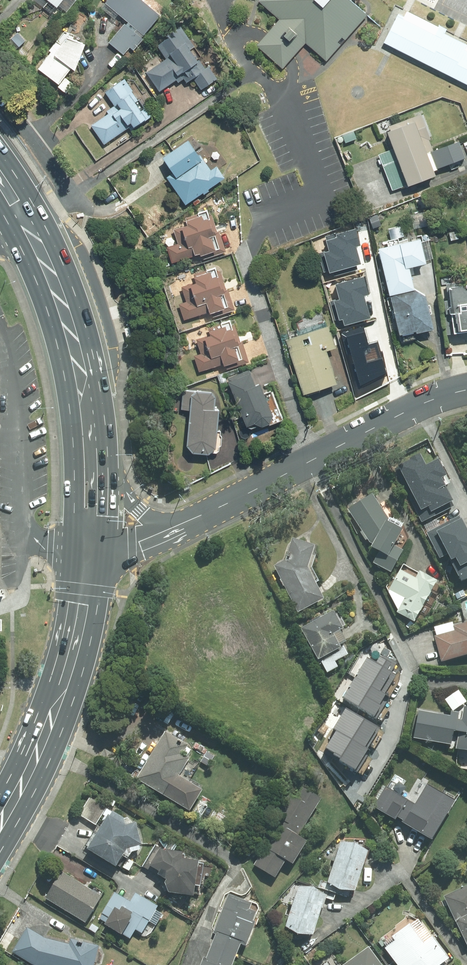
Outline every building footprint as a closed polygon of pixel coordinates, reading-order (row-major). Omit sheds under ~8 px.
[(141,0),(107,0),(104,3),(127,21),(109,43),(123,54),(129,47),(133,50),(142,39),(133,31),(136,29),(143,35),(159,15),(141,0)] [(257,16),(275,31),(268,40),(255,54),(281,77),(292,63),(303,52),(324,70),(366,22),(341,0),(271,0),(257,16)] [(403,25),(388,54),(466,93),(466,57),(403,25)] [(166,59),(146,72),(159,91),(175,80),(180,86),(192,78),(200,89),(215,78),(208,67),(205,69),(197,57),(195,59),(188,49),(193,46),(179,27),(167,35),(168,36),(156,45),(166,59)] [(50,51),(37,69),(57,84),(69,69),(73,70),(77,59),(82,51),(80,50),(82,44),(71,40),(73,35),(63,31),(62,32),(49,50),(50,51)] [(90,125),(103,144),(129,126),(131,129),(152,115),(140,97),(136,100),(133,96),(135,95),(124,78),(104,92),(113,106),(106,111),(107,113),(90,125)] [(419,114),(388,126),(390,130),(385,131),(392,149),(378,155),(391,190),(433,174),(432,169),(464,157),(457,141),(433,150),(419,114)] [(353,132),(342,136),(345,142),(355,138),(353,132)] [(217,181),(222,177),(215,166),(210,170),(199,154),(197,155),(186,140),(161,157),(172,172),(166,177),(184,204),(217,181)] [(166,247),(171,263),(197,254),(199,260),(224,252),(212,216),(202,219),(200,213),(184,219),(186,224),(172,229),(177,243),(166,247)] [(318,252),(324,271),(331,269),(333,276),(359,268),(353,247),(358,245),(352,228),(324,236),(328,249),(318,252)] [(418,238),(376,248),(387,295),(412,290),(407,266),(424,262),(418,238)] [(179,304),(184,320),(207,312),(209,318),(234,310),(222,274),(211,277),(209,272),(193,277),(195,283),(182,287),(187,302),(179,304)] [(329,301),(335,321),(342,319),(345,326),(371,318),(364,296),(370,295),(364,277),(336,286),(340,298),(329,301)] [(446,283),(449,300),(443,301),(447,331),(466,328),(466,280),(446,283)] [(415,290),(389,297),(398,336),(431,328),(424,295),(415,290)] [(194,356),(199,371),(221,364),(223,370),(248,361),(236,325),(225,329),(223,323),(208,328),(210,334),(196,339),(201,353),(194,356)] [(327,326),(284,340),(302,393),(334,383),(324,350),(334,347),(327,326)] [(340,333),(356,390),(385,376),(376,342),(368,344),(365,327),(340,333)] [(248,370),(226,379),(246,427),(249,426),(250,428),(273,419),(258,384),(254,385),(248,370)] [(213,392),(188,390),(187,398),(181,398),(180,409),(188,410),(185,446),(190,452),(206,454),(214,448),(217,409),(212,409),(213,392)] [(393,464),(421,522),(457,505),(443,475),(446,474),(438,458),(427,464),(421,451),(393,464)] [(371,542),(367,548),(375,553),(370,563),(388,573),(400,551),(390,546),(399,530),(390,525),(371,494),(346,510),(368,544),(371,542)] [(439,558),(448,554),(462,582),(466,579),(466,529),(460,515),(426,532),(439,558)] [(283,560),(273,566),(295,612),(321,600),(305,568),(313,545),(290,538),(283,560)] [(434,582),(417,572),(413,579),(398,570),(387,590),(394,613),(411,622),(434,582)] [(330,611),(299,628),(316,659),(338,647),(331,634),(340,629),(330,611)] [(440,662),(466,655),(466,622),(452,627),(453,631),(433,636),(440,662)] [(368,658),(356,678),(384,694),(397,673),(391,670),(395,663),(381,655),(376,663),(368,658)] [(356,678),(344,699),(378,719),(390,697),(384,694),(356,678)] [(332,728),(338,732),(368,749),(381,727),(345,706),(332,728)] [(413,738),(454,746),(454,749),(466,752),(466,708),(462,707),(461,712),(450,710),(449,717),(418,711),(413,738)] [(163,731),(134,779),(187,811),(199,790),(176,776),(187,758),(181,754),(186,745),(163,731)] [(338,732),(329,748),(342,755),(339,759),(357,769),(368,749),(338,732)] [(427,839),(452,797),(419,778),(406,800),(383,787),(371,807),(427,839)] [(252,865),(272,877),(283,860),(290,864),(304,841),(296,837),(319,799),(294,784),(257,844),(263,848),(252,865)] [(133,823),(122,826),(105,816),(84,850),(113,867),(124,848),(138,845),(133,823)] [(352,893),(366,849),(339,840),(325,885),(352,893)] [(164,852),(155,846),(142,867),(163,880),(161,884),(165,894),(191,897),(196,861),(179,859),(179,854),(164,852)] [(99,896),(59,871),(43,897),(83,923),(99,896)] [(443,896),(466,950),(466,885),(443,896)] [(323,895),(297,886),(284,927),(310,935),(323,895)] [(140,934),(156,906),(134,894),(129,903),(113,894),(99,920),(103,922),(102,925),(128,939),(134,930),(140,934)] [(227,894),(199,964),(230,964),(238,945),(243,947),(252,922),(249,921),(253,912),(247,910),(250,903),(227,894)] [(394,964),(436,964),(445,958),(429,938),(421,944),(407,925),(391,937),(394,941),(382,950),(394,964)] [(45,939),(26,928),(11,953),(31,964),(92,964),(97,947),(69,940),(68,945),(45,939)] [(342,964),(378,964),(365,948),(342,964)]
